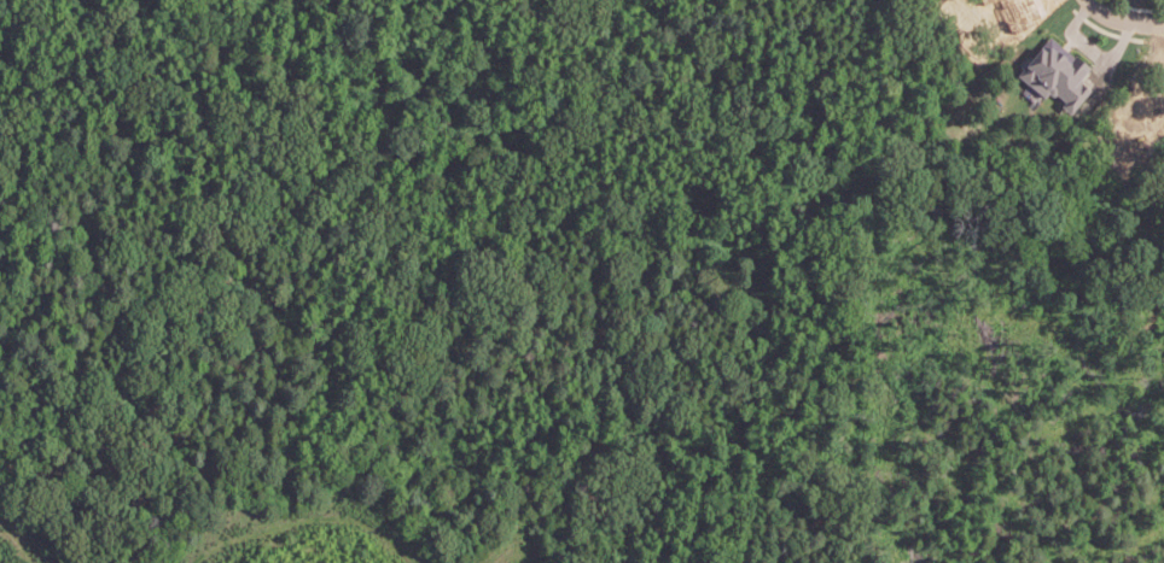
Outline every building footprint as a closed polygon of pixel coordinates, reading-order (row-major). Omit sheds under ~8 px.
[(1005,6),(1001,0),(1040,0),(1046,12),(1035,17),(1037,20),(1015,31),(1013,27),(1011,28),(1001,7),(1005,6)] [(1049,34),(1073,53),(1076,52),(1090,64),(1082,75),(1090,87),(1070,111),(1060,102),(1063,99),(1050,88),(1044,95),(1015,72),(1022,65),(1017,61),(1026,49),(1032,54),(1049,34)]
